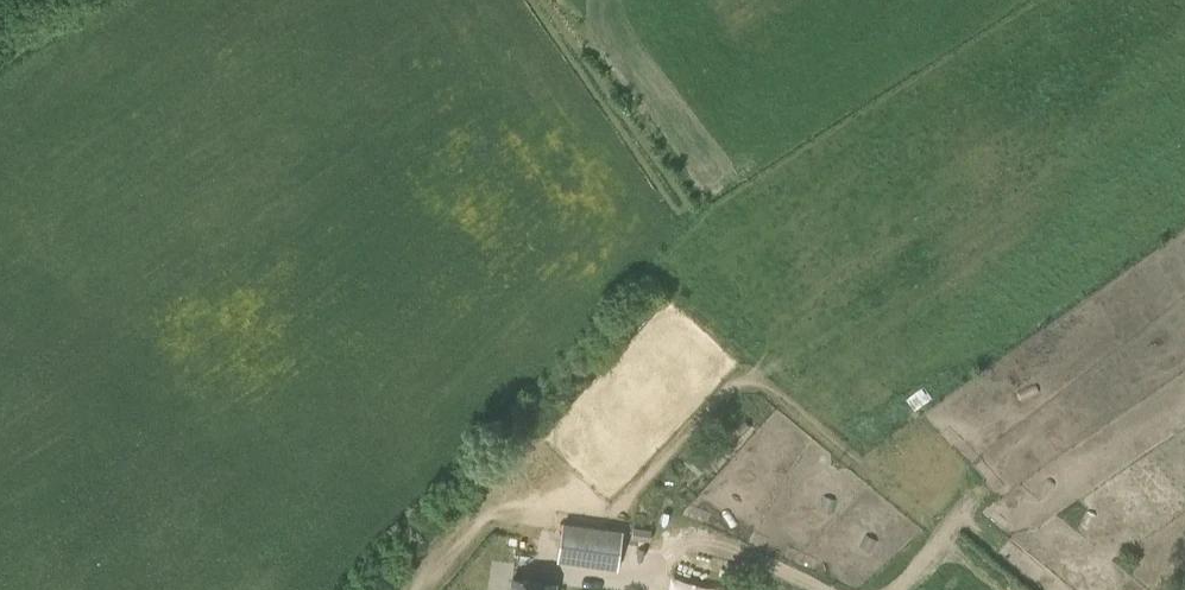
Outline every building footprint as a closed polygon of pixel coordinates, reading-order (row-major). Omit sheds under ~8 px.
[(563,523),(557,560),(618,569),(623,529),(563,521),(563,523)] [(511,576),(509,589),(556,589),(557,582),(511,576)]
